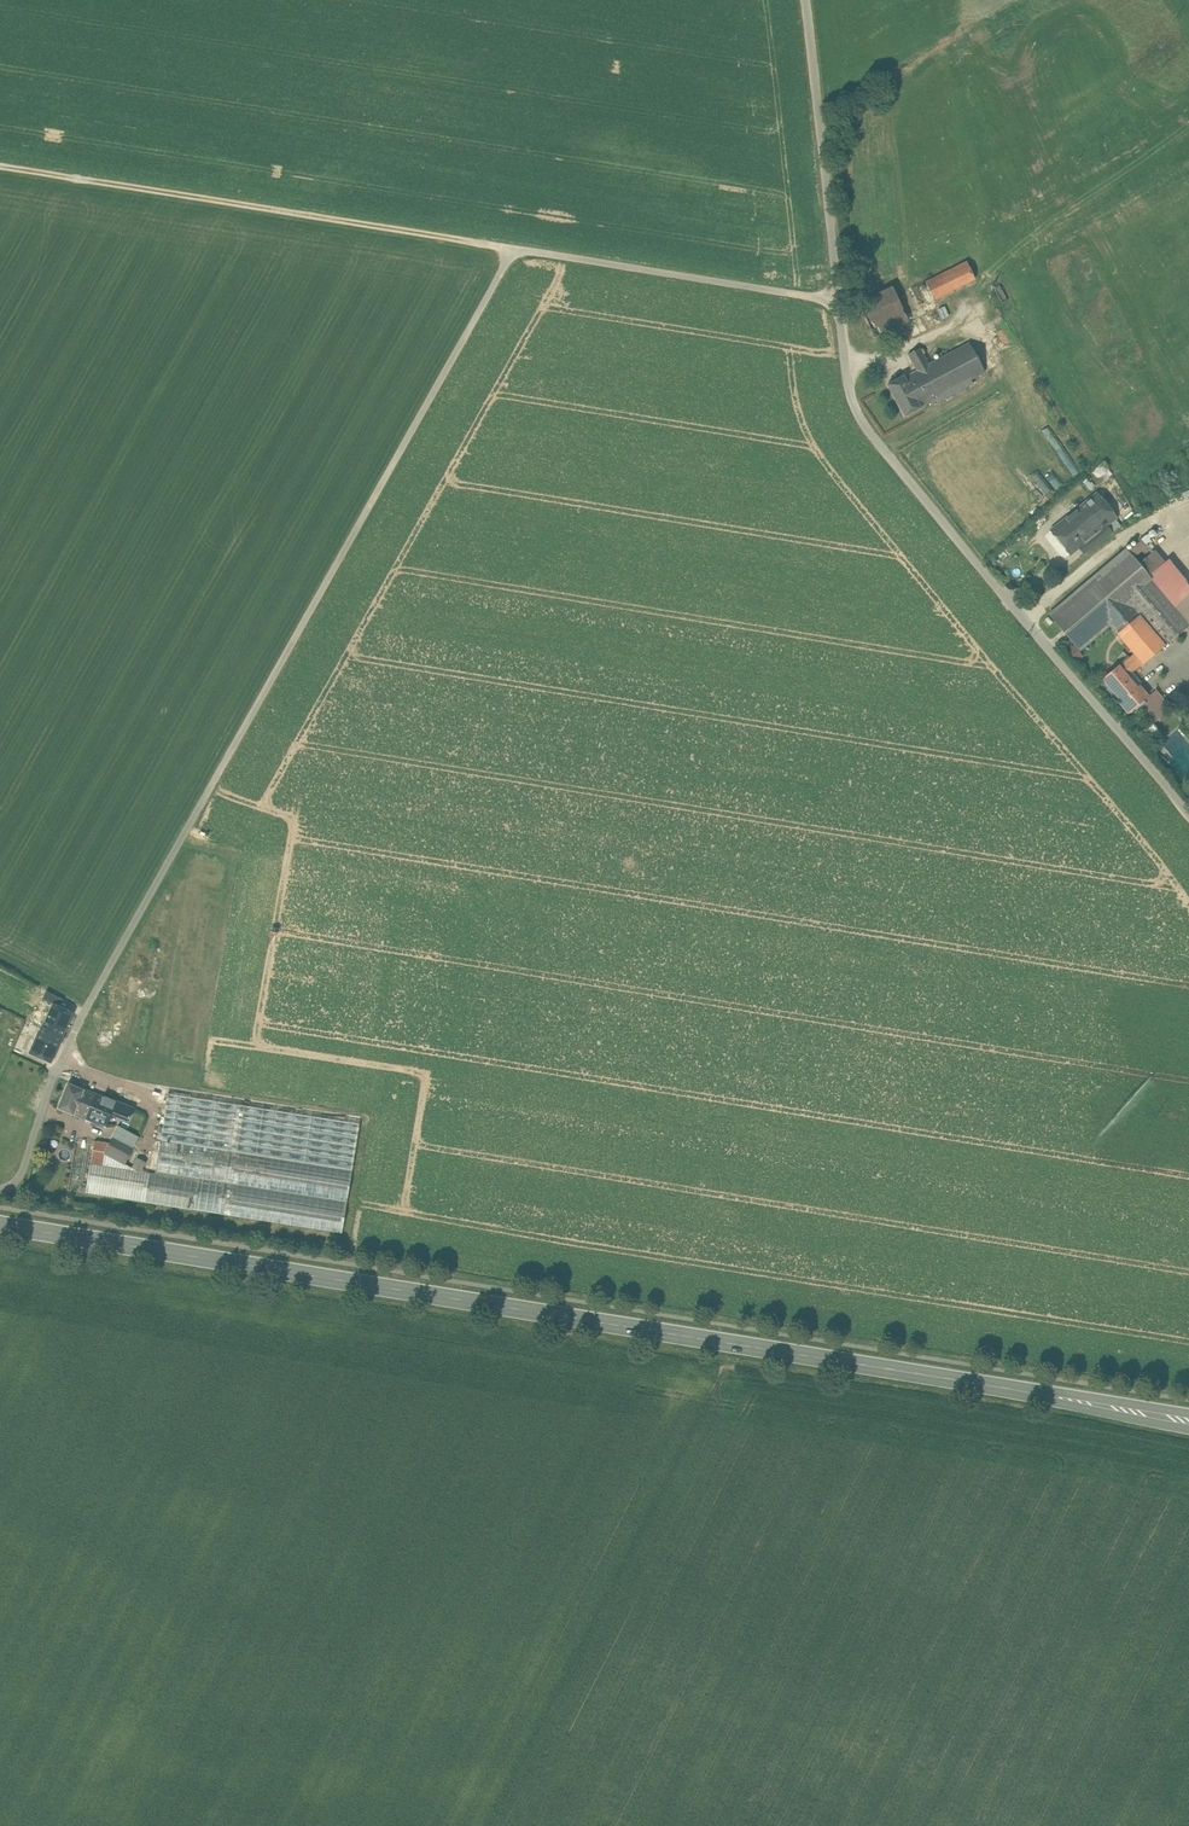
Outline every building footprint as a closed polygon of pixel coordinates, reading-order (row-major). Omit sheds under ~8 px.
[(967,261),(956,266),(964,284),(975,279),(967,261)] [(956,266),(936,276),(944,294),(964,284),(956,266)] [(936,276),(926,281),(934,299),(944,294),(936,276)] [(892,288),(859,303),(874,337),(907,322),(938,309),(934,299),(926,281),(896,296),(892,288)] [(938,309),(907,322),(913,337),(944,323),(938,309)] [(969,343),(929,364),(924,355),(912,361),(917,370),(905,377),(920,407),(938,397),(939,401),(971,384),(970,380),(985,372),(969,343)] [(920,348),(908,354),(912,361),(924,355),(920,348)] [(920,407),(905,377),(904,376),(887,384),(904,417),(921,408),(920,407)] [(1098,493),(1050,531),(1069,554),(1078,547),(1101,530),(1108,525),(1118,518),(1098,493)] [(1108,525),(1101,530),(1106,537),(1113,531),(1108,525)] [(1078,547),(1084,554),(1106,537),(1101,530),(1078,547)] [(1164,560),(1148,541),(1131,555),(1139,564),(1147,574),(1164,560)] [(1126,549),(1059,606),(1072,621),(1139,564),(1131,555),(1126,549)] [(1167,558),(1164,560),(1147,574),(1164,593),(1188,623),(1188,584),(1167,558)] [(1072,621),(1062,629),(1080,650),(1110,624),(1118,633),(1139,615),(1164,593),(1147,574),(1139,564),(1072,621)] [(1164,593),(1139,615),(1164,645),(1188,625),(1188,623),(1164,593)] [(1072,621),(1059,606),(1049,614),(1062,629),(1072,621)] [(1164,645),(1139,615),(1118,633),(1134,653),(1143,663),(1143,664),(1164,646),(1164,645)] [(1121,700),(1137,687),(1127,676),(1143,663),(1134,653),(1119,666),(1118,665),(1103,678),(1121,700)] [(1137,687),(1121,700),(1119,702),(1129,712),(1148,696),(1139,685),(1137,687)] [(1160,694),(1149,704),(1159,715),(1170,705),(1160,694)] [(1188,752),(1188,740),(1181,731),(1163,745),(1176,762),(1188,752)] [(46,990),(38,986),(32,999),(39,1003),(46,990)] [(42,1033),(59,1040),(72,1013),(54,1005),(42,1033)] [(42,1033),(41,1032),(32,1052),(51,1060),(59,1040),(42,1033)] [(85,1090),(68,1082),(58,1108),(74,1115),(85,1090)] [(102,1097),(85,1090),(74,1115),(80,1118),(81,1116),(106,1126),(111,1113),(128,1121),(133,1108),(103,1096),(102,1097)] [(105,1166),(91,1163),(86,1193),(342,1234),(360,1123),(168,1094),(156,1174),(141,1171),(141,1173),(132,1168),(123,1163),(108,1155),(105,1166)] [(140,1135),(119,1123),(113,1135),(135,1145),(140,1135)] [(123,1163),(135,1145),(113,1135),(109,1143),(108,1155),(123,1163)] [(108,1155),(109,1143),(94,1141),(91,1163),(105,1166),(108,1155)] [(146,1162),(138,1158),(132,1168),(141,1173),(141,1171),(146,1162)]
